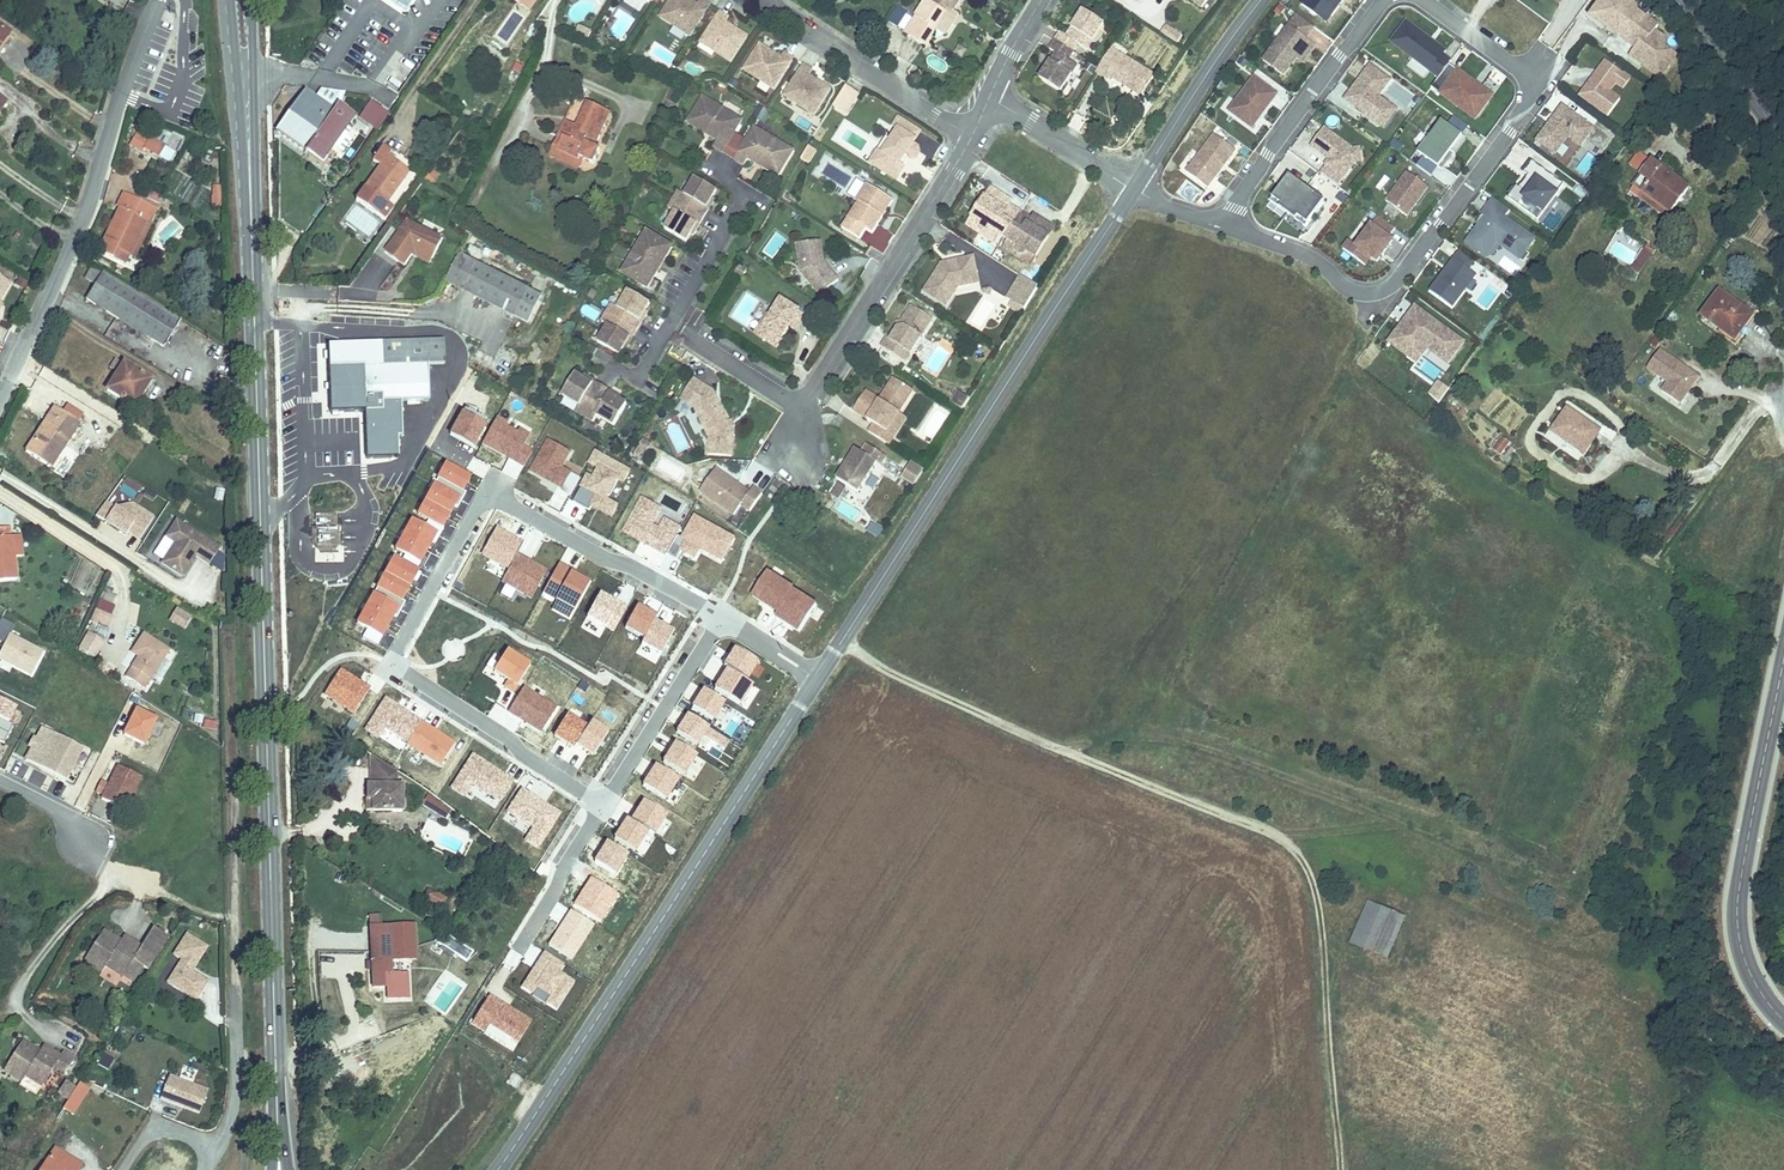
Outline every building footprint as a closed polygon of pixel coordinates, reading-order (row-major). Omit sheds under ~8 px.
[(386,6),(401,16),(412,0),(389,0),(386,6)] [(518,4),(528,10),(535,0),(521,0),(518,4)] [(704,4),(698,0),(695,0),(692,4),(687,0),(684,0),(683,2),(681,0),(664,0),(654,16),(685,35),(704,4)] [(904,32),(924,47),(930,40),(929,37),(934,30),(942,27),(953,13),(962,0),(928,0),(904,32)] [(1192,2),(1204,11),(1213,0),(1191,0),(1192,2)] [(1299,5),(1313,16),(1318,9),(1328,16),(1339,0),(1303,0),(1299,5)] [(1653,29),(1631,12),(1628,10),(1626,13),(1612,3),(1614,0),(1597,0),(1585,17),(1630,50),(1625,57),(1656,80),(1672,59),(1660,50),(1645,40),(1650,34),(1653,29)] [(1622,0),(1614,0),(1612,3),(1626,13),(1628,10),(1631,12),(1631,7),(1622,0)] [(898,27),(908,10),(900,5),(890,23),(898,27)] [(1318,9),(1313,16),(1322,23),(1328,16),(1318,9)] [(726,60),(742,34),(732,28),(731,31),(726,28),(728,25),(720,21),(723,15),(714,10),(695,41),(726,60)] [(346,20),(338,13),(321,37),(330,44),(346,20)] [(942,27),(934,30),(943,37),(958,17),(953,13),(942,27)] [(1062,95),(1079,69),(1069,63),(1077,50),(1088,57),(1090,54),(1089,53),(1105,27),(1085,14),(1068,39),(1062,35),(1051,52),(1058,56),(1041,82),(1062,95)] [(1304,40),(1301,38),(1309,26),(1293,14),(1259,60),(1280,75),(1293,57),(1304,40)] [(1391,42),(1438,77),(1449,63),(1451,60),(1443,54),(1445,50),(1433,41),(1431,44),(1428,41),(1430,39),(1407,21),(1391,42)] [(1165,24),(1160,33),(1177,44),(1182,35),(1165,24)] [(578,25),(574,33),(587,39),(591,31),(578,25)] [(1660,50),(1660,41),(1650,34),(1645,40),(1660,50)] [(1299,61),(1311,45),(1304,40),(1293,57),(1299,61)] [(739,68),(769,87),(788,56),(780,50),(777,55),(769,51),(767,53),(763,51),(764,48),(755,42),(739,68)] [(1113,51),(1098,75),(1106,80),(1108,77),(1112,80),(1143,100),(1156,79),(1113,51)] [(810,112),(826,86),(816,80),(815,83),(810,80),(812,77),(804,72),(807,67),(799,62),(779,93),(810,112)] [(1611,84),(1618,74),(1601,62),(1575,98),(1603,119),(1616,101),(1605,93),(1611,84)] [(1431,87),(1475,120),(1493,95),(1481,86),(1479,89),(1473,84),(1475,82),(1449,63),(1438,77),(1431,87)] [(1346,99),(1373,119),(1386,101),(1379,96),(1391,80),(1371,65),(1346,99)] [(1618,89),(1625,80),(1618,74),(1611,84),(1618,89)] [(1257,116),(1274,93),(1251,77),(1226,111),(1246,126),(1255,115),(1257,116)] [(842,112),(856,90),(842,82),(828,103),(842,112)] [(592,104),(580,97),(569,118),(581,125),(592,104)] [(329,117),(300,98),(275,138),(304,161),(307,157),(320,168),(351,122),(334,111),(329,117)] [(712,147),(721,152),(741,120),(705,99),(690,125),(716,141),(712,147)] [(378,130),(390,113),(370,100),(359,118),(378,130)] [(1392,105),(1386,101),(1373,119),(1379,123),(1392,105)] [(569,118),(560,135),(570,139),(572,149),(596,158),(602,147),(596,144),(607,125),(597,121),(604,109),(592,104),(581,125),(569,118)] [(1558,107),(1531,142),(1549,156),(1562,139),(1575,148),(1589,130),(1558,107)] [(613,115),(604,109),(597,121),(607,125),(613,115)] [(886,137),(870,162),(891,176),(899,163),(895,160),(900,152),(905,155),(906,156),(912,155),(915,150),(914,144),(908,140),(915,129),(894,115),(888,123),(893,127),(886,137)] [(1248,128),(1257,116),(1255,115),(1246,126),(1248,128)] [(1461,136),(1468,127),(1453,116),(1446,125),(1461,136)] [(1441,122),(1429,138),(1450,152),(1461,136),(1441,122)] [(788,148),(753,127),(734,160),(742,165),(746,158),(773,174),(788,148)] [(1338,185),(1354,162),(1353,149),(1325,128),(1311,146),(1330,159),(1326,164),(1328,165),(1322,173),(1338,185)] [(1110,142),(1096,133),(1090,141),(1105,151),(1110,142)] [(865,159),(870,162),(886,137),(881,134),(865,159)] [(1210,134),(1183,172),(1204,187),(1232,150),(1210,134)] [(148,143),(135,135),(122,156),(137,165),(141,160),(154,168),(160,155),(145,148),(148,143)] [(570,139),(560,135),(551,148),(579,165),(596,158),(572,149),(570,139)] [(1465,139),(1461,136),(1450,152),(1453,155),(1465,139)] [(1438,168),(1450,152),(1429,138),(1418,153),(1423,157),(1438,168)] [(799,159),(809,164),(816,149),(807,144),(799,159)] [(170,163),(176,151),(166,146),(160,158),(170,163)] [(392,160),(383,152),(369,171),(376,177),(363,197),(386,212),(408,178),(389,165),(392,160)] [(895,160),(899,163),(905,155),(900,152),(895,160)] [(1450,152),(1438,168),(1441,171),(1453,155),(1450,152)] [(1416,166),(1431,178),(1438,168),(1423,157),(1416,166)] [(1610,162),(1603,157),(1595,168),(1602,173),(1610,162)] [(1692,186),(1656,157),(1637,180),(1647,187),(1675,208),(1692,186)] [(1533,221),(1559,186),(1527,162),(1518,174),(1523,177),(1530,182),(1521,194),(1514,189),(1511,187),(1503,199),(1533,221)] [(1407,217),(1428,188),(1407,173),(1386,202),(1407,217)] [(709,194),(713,187),(691,175),(682,193),(675,189),(666,207),(672,211),(663,228),(685,240),(689,233),(691,234),(712,195),(709,194)] [(1306,228),(1325,202),(1316,195),(1317,194),(1301,182),(1300,183),(1290,176),(1270,202),(1306,228)] [(1521,194),(1530,182),(1523,177),(1514,189),(1521,194)] [(853,199),(844,215),(867,229),(877,213),(874,210),(884,193),(861,180),(850,197),(853,199)] [(223,204),(220,185),(208,186),(210,206),(223,204)] [(1675,208),(1647,187),(1643,193),(1671,214),(1675,208)] [(992,191),(973,220),(982,225),(980,228),(981,233),(986,235),(991,234),(992,232),(1000,237),(1010,243),(1018,249),(1017,251),(1018,256),(1022,259),(1027,258),(1029,255),(1037,261),(1055,231),(1047,225),(1044,230),(1031,222),(1011,209),(999,201),(1002,197),(992,191)] [(147,224),(154,228),(162,212),(130,193),(120,208),(120,216),(96,255),(124,272),(130,264),(126,261),(147,224)] [(874,210),(877,213),(887,196),(884,193),(874,210)] [(999,201),(1011,209),(1014,205),(1002,197),(999,201)] [(1481,257),(1492,242),(1515,259),(1529,240),(1500,218),(1505,211),(1489,199),(1478,214),(1481,217),(1462,242),(1481,257)] [(1395,229),(1379,216),(1357,246),(1349,241),(1343,250),(1365,265),(1371,257),(1377,262),(1392,241),(1388,238),(1395,229)] [(1044,230),(1047,225),(1034,217),(1031,222),(1044,230)] [(408,266),(412,256),(431,265),(445,237),(405,218),(387,256),(408,266)] [(995,245),(1000,237),(992,232),(991,234),(986,235),(981,233),(980,228),(982,225),(973,220),(968,228),(995,245)] [(154,228),(147,224),(126,261),(130,264),(137,267),(158,230),(154,228)] [(628,277),(654,291),(676,249),(651,235),(628,277)] [(795,267),(814,291),(832,276),(817,257),(815,236),(791,239),(795,267)] [(1032,269),(1037,261),(1029,255),(1027,258),(1022,259),(1018,256),(1017,251),(1018,249),(1010,243),(1005,251),(1032,269)] [(1640,246),(1629,270),(1640,275),(1652,252),(1640,246)] [(1447,309),(1471,276),(1464,270),(1469,262),(1455,251),(1425,292),(1447,309)] [(540,298),(462,256),(447,283),(525,324),(540,298)] [(924,294),(947,308),(959,290),(972,288),(970,278),(977,277),(974,260),(952,264),(952,266),(945,267),(942,266),(924,294)] [(970,278),(972,288),(979,286),(977,277),(970,278)] [(190,339),(101,278),(82,306),(171,367),(190,339)] [(1007,301),(1025,312),(1040,290),(1022,278),(1007,301)] [(9,288),(0,283),(0,302),(9,288)] [(337,300),(338,288),(315,286),(314,299),(337,300)] [(609,326),(599,343),(620,356),(624,349),(626,350),(650,311),(647,309),(651,302),(630,290),(620,307),(613,303),(602,322),(609,326)] [(1760,318),(1726,294),(1708,317),(1742,343),(1760,318)] [(766,329),(760,338),(774,346),(787,325),(793,329),(803,313),(778,298),(768,314),(761,326),(766,329)] [(1384,342),(1412,363),(1423,349),(1427,342),(1448,358),(1459,343),(1410,306),(1384,342)] [(882,349),(905,364),(933,321),(912,308),(903,323),(904,328),(899,329),(891,342),(887,340),(882,349)] [(761,326),(768,314),(765,312),(752,333),(760,338),(766,329),(761,326)] [(677,346),(682,339),(674,334),(669,341),(677,346)] [(1443,364),(1448,358),(1427,342),(1423,349),(1443,364)] [(443,369),(443,345),(327,346),(327,416),(359,415),(361,465),(379,465),(379,471),(398,470),(397,426),(424,425),(423,407),(421,370),(443,369)] [(325,361),(325,346),(310,346),(310,361),(325,361)] [(1702,378),(1662,352),(1644,380),(1683,406),(1702,378)] [(443,369),(421,370),(423,407),(445,404),(443,369)] [(151,389),(126,371),(107,397),(134,415),(151,389)] [(596,415),(613,425),(626,404),(619,399),(620,397),(581,374),(579,376),(572,372),(560,394),(578,405),(574,411),(592,421),(596,415)] [(692,378),(684,391),(701,402),(693,407),(709,438),(708,455),(732,455),(733,432),(730,428),(727,420),(711,390),(692,378)] [(894,380),(880,402),(884,405),(898,383),(894,380)] [(1437,380),(1427,394),(1438,402),(1448,388),(1437,380)] [(869,434),(889,447),(894,439),(886,434),(898,415),(913,392),(898,383),(884,405),(880,402),(877,406),(863,397),(853,413),(874,426),(869,434)] [(701,402),(684,391),(679,398),(693,407),(701,402)] [(877,406),(880,402),(866,393),(863,397),(877,406)] [(962,412),(970,400),(958,393),(951,405),(962,412)] [(1600,426),(1566,405),(1551,430),(1582,452),(1600,426)] [(60,417),(52,412),(22,459),(40,470),(50,455),(58,460),(78,428),(75,427),(80,418),(65,409),(60,417)] [(886,434),(894,439),(906,420),(898,415),(886,434)] [(1496,435),(1490,450),(1503,455),(1510,440),(1496,435)] [(836,480),(857,494),(877,465),(880,467),(886,458),(866,446),(861,454),(855,451),(836,480)] [(48,475),(58,460),(50,455),(40,470),(48,475)] [(915,484),(925,470),(912,462),(903,476),(915,484)] [(749,511),(760,494),(751,488),(747,493),(712,471),(697,494),(732,516),(740,505),(749,511)] [(840,500),(844,487),(836,484),(831,496),(840,500)] [(95,515),(126,536),(128,532),(139,540),(155,517),(114,489),(95,515)] [(205,548),(175,529),(164,545),(173,551),(160,571),(180,585),(194,564),(205,548)] [(20,531),(0,534),(0,589),(17,587),(14,564),(24,563),(20,531)] [(205,548),(194,564),(207,573),(218,557),(205,548)] [(98,599),(90,621),(108,627),(116,605),(98,599)] [(185,630),(193,616),(176,607),(168,621),(185,630)] [(170,651),(143,634),(132,648),(139,654),(124,677),(144,690),(170,651)] [(104,646),(90,635),(80,649),(94,659),(104,646)] [(4,744),(13,722),(8,720),(14,706),(0,700),(0,742),(4,744)] [(212,703),(200,701),(198,712),(210,714),(212,703)] [(72,761),(79,748),(40,727),(33,739),(36,741),(32,748),(29,746),(23,759),(40,768),(48,772),(62,780),(69,767),(72,761)] [(32,748),(36,741),(33,739),(29,737),(25,744),(29,746),(32,748)] [(9,772),(18,776),(24,764),(15,759),(9,772)] [(405,822),(407,779),(373,760),(371,807),(373,807),(372,820),(405,822)] [(138,780),(116,769),(99,801),(121,813),(138,780)] [(441,825),(448,815),(427,802),(420,814),(441,825)] [(435,892),(431,901),(443,906),(447,897),(435,892)] [(1404,917),(1368,901),(1352,941),(1387,958),(1404,917)] [(149,967),(170,935),(154,925),(142,944),(124,933),(121,938),(104,927),(85,956),(105,969),(109,963),(124,972),(133,957),(149,967)] [(412,934),(409,930),(370,930),(370,993),(390,993),(389,968),(403,967),(413,967),(412,934)] [(168,979),(196,996),(208,977),(192,968),(207,943),(194,935),(168,979)] [(403,967),(389,968),(390,993),(404,993),(403,967)] [(433,1016),(429,1025),(438,1029),(442,1020),(433,1016)] [(62,1075),(75,1056),(68,1052),(62,1047),(59,1053),(49,1046),(42,1042),(40,1045),(38,1048),(23,1038),(4,1066),(22,1078),(25,1074),(41,1084),(51,1068),(57,1073),(62,1076),(62,1075)] [(108,1069),(117,1054),(105,1048),(97,1063),(108,1069)] [(167,1073),(158,1097),(197,1111),(206,1088),(167,1073)] [(93,1087),(79,1076),(60,1106),(73,1114),(93,1087)] [(51,1143),(34,1169),(75,1169),(81,1161),(51,1143)]
